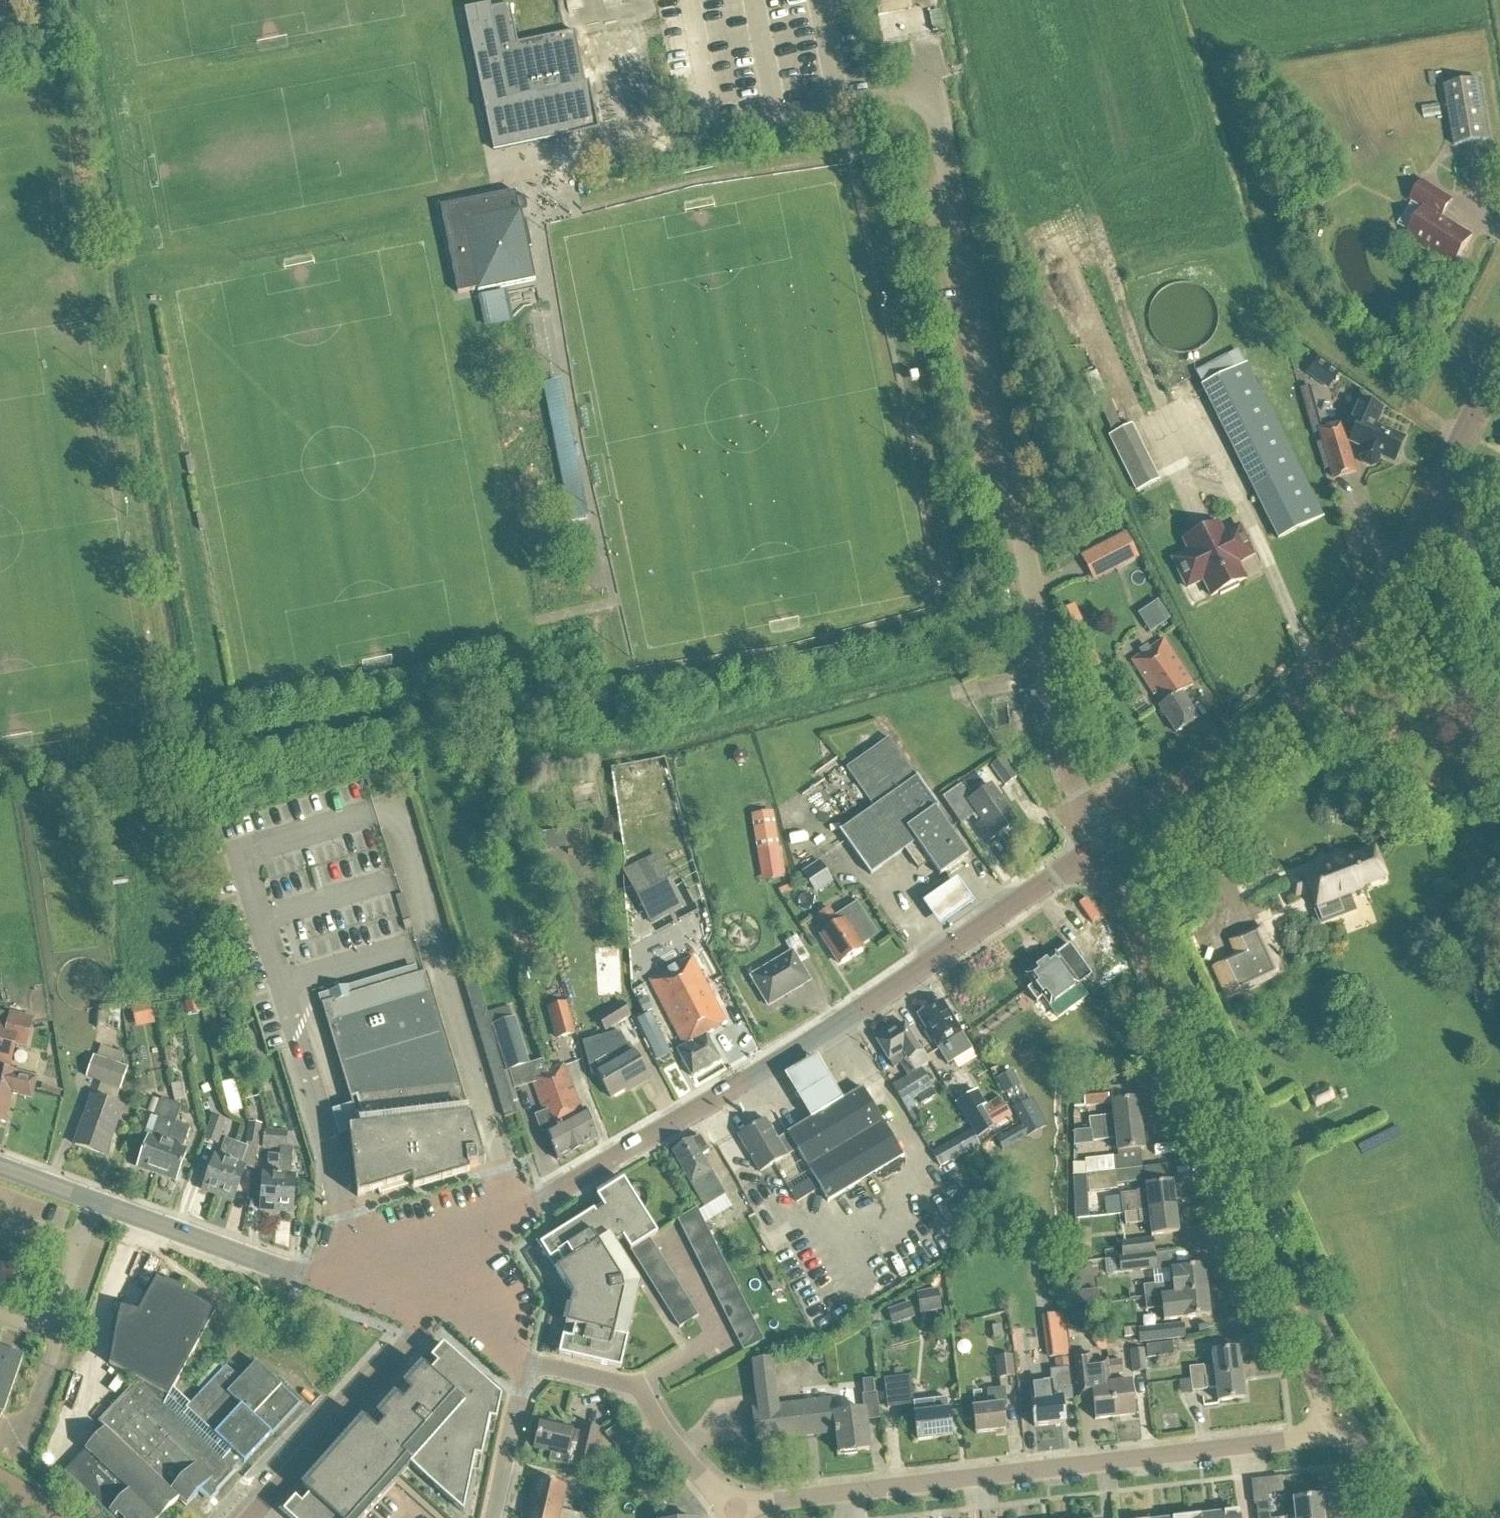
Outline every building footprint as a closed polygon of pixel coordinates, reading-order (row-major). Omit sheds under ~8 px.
[(585,86),(575,34),(516,46),(509,7),(489,11),(488,7),(464,12),(492,153),(596,132),(586,86),(585,86)] [(1454,148),(1490,142),(1479,83),(1444,89),(1454,148)] [(1424,211),(1407,238),(1454,267),(1472,238),(1442,219),(1452,202),(1423,184),(1411,203),(1424,211)] [(513,195),(438,209),(455,296),(474,292),(474,295),(532,283),(519,212),(516,212),(513,195)] [(1217,327),(1218,322),(1218,317),(1217,312),(1215,307),(1213,302),(1210,297),(1206,294),(1202,290),(1198,288),(1193,286),(1188,285),(1182,285),(1177,285),(1172,286),(1167,288),(1163,291),(1158,294),(1155,298),(1152,303),(1150,307),(1148,312),(1148,318),(1148,323),(1149,328),(1150,333),(1152,338),(1155,342),(1159,346),(1163,349),(1168,352),(1173,354),(1178,355),(1183,355),(1188,355),(1194,353),(1198,351),(1203,349),(1207,345),(1211,341),(1214,337),(1216,332),(1217,327)] [(1338,375),(1316,360),(1311,367),(1308,372),(1329,387),(1338,375)] [(1320,519),(1245,368),(1202,389),(1278,541),(1320,519)] [(571,524),(587,521),(560,384),(544,387),(571,524)] [(1340,425),(1322,430),(1309,387),(1299,391),(1313,436),(1319,434),(1322,443),(1326,457),(1331,471),(1333,479),(1354,473),(1340,425)] [(1376,466),(1380,458),(1394,464),(1404,440),(1377,429),(1383,414),(1358,403),(1348,426),(1356,430),(1350,443),(1364,450),(1360,459),(1362,465),(1371,468),(1376,466)] [(1132,426),(1109,437),(1136,492),(1159,481),(1132,426)] [(1322,443),(1315,445),(1324,473),(1331,471),(1326,457),(1322,443)] [(1237,565),(1250,559),(1243,545),(1247,543),(1239,528),(1224,535),(1218,523),(1180,542),(1187,554),(1172,561),(1187,590),(1203,582),(1211,598),(1219,594),(1220,597),(1239,588),(1237,585),(1245,581),(1237,565)] [(1127,536),(1084,560),(1095,581),(1139,557),(1127,536)] [(1164,599),(1141,608),(1150,629),(1172,620),(1164,599)] [(1175,735),(1198,721),(1181,694),(1193,686),(1163,639),(1131,660),(1175,735)] [(1005,710),(998,711),(999,725),(1007,724),(1005,710)] [(939,878),(968,858),(935,811),(938,809),(917,779),(916,779),(889,740),(846,770),(873,810),(840,833),(870,876),(916,844),(939,878)] [(1002,759),(989,768),(1003,788),(1016,779),(1002,759)] [(987,844),(1016,824),(990,788),(971,802),(961,786),(942,799),(961,826),(976,815),(983,824),(976,828),(987,844)] [(751,816),(762,883),(786,879),(781,852),(780,852),(773,812),(751,816)] [(1374,851),(1292,883),(1297,898),(1310,893),(1316,910),(1320,908),(1326,922),(1339,916),(1334,903),(1386,883),(1374,851)] [(664,897),(641,909),(650,926),(685,908),(657,857),(624,874),(632,891),(655,879),(664,897)] [(820,863),(802,875),(816,896),(834,884),(820,863)] [(655,879),(632,891),(641,909),(664,897),(655,879)] [(957,880),(922,905),(934,921),(939,929),(974,904),(968,896),(957,880)] [(829,909),(815,918),(825,933),(820,937),(839,965),(863,950),(860,946),(877,936),(857,906),(836,920),(829,909)] [(1229,944),(1237,960),(1216,970),(1229,998),(1282,973),(1262,929),(1229,944)] [(768,1007),(809,983),(798,965),(809,959),(796,938),(785,945),(791,955),(751,979),(768,1007)] [(517,958),(537,953),(533,939),(514,944),(517,958)] [(1069,946),(1026,978),(1033,987),(1027,992),(1036,1005),(1042,1000),(1049,1009),(1078,988),(1077,987),(1091,977),(1069,946)] [(692,1079),(720,1062),(705,1036),(727,1023),(691,957),(648,982),(683,1049),(677,1052),(692,1079)] [(469,1170),(485,1165),(427,974),(332,1003),(322,1006),(359,1130),(349,1131),(357,1199),(378,1192),(380,1197),(412,1187),(413,1192),(469,1175),(469,1170)] [(475,978),(463,982),(505,1119),(516,1116),(475,978)] [(643,1016),(653,1012),(647,999),(638,1003),(643,1016)] [(202,1013),(200,1007),(198,1000),(185,1004),(188,1016),(202,1013)] [(933,1043),(938,1052),(963,1036),(942,1002),(917,1017),(926,1032),(923,1033),(930,1045),(933,1043)] [(597,1018),(606,1033),(617,1026),(630,1049),(642,1042),(629,1019),(632,1018),(623,1003),(597,1018)] [(133,1024),(153,1020),(150,1004),(129,1009),(133,1024)] [(575,1036),(566,1004),(547,1009),(556,1041),(575,1036)] [(97,1031),(119,1033),(121,1009),(99,1008),(97,1031)] [(37,1079),(17,1074),(18,1072),(10,1070),(15,1047),(27,1050),(34,1020),(0,1012),(0,1123),(5,1125),(13,1094),(32,1099),(37,1079)] [(651,1017),(639,1024),(661,1062),(673,1055),(651,1017)] [(526,1066),(512,1021),(492,1027),(507,1072),(526,1066)] [(921,1054),(904,1025),(876,1042),(889,1063),(893,1070),(901,1066),(908,1078),(891,1088),(907,1114),(915,1109),(912,1103),(933,1090),(921,1071),(915,1074),(908,1062),(921,1054)] [(196,1060),(208,1060),(207,1042),(195,1043),(196,1060)] [(92,1097),(74,1146),(105,1157),(123,1108),(115,1105),(128,1069),(120,1066),(124,1055),(101,1047),(97,1058),(94,1057),(86,1079),(102,1085),(97,1099),(92,1097)] [(634,1090),(649,1081),(633,1053),(597,1073),(612,1099),(632,1087),(634,1090)] [(944,1073),(957,1099),(977,1089),(963,1063),(944,1073)] [(839,1104),(814,1064),(783,1083),(808,1123),(839,1104)] [(582,1149),(595,1142),(584,1113),(582,1114),(564,1066),(550,1072),(567,1121),(571,1120),(582,1149)] [(567,1121),(550,1072),(532,1079),(550,1130),(546,1132),(557,1162),(582,1149),(571,1120),(567,1121)] [(1011,1074),(997,1081),(1005,1095),(1018,1087),(1011,1074)] [(174,1102),(185,1100),(182,1084),(171,1086),(174,1102)] [(1018,1087),(1005,1095),(1014,1111),(1027,1103),(1026,1102),(1018,1087)] [(1317,1109),(1332,1101),(1326,1089),(1311,1097),(1317,1109)] [(765,1121),(738,1138),(760,1174),(787,1158),(787,1157),(796,1151),(828,1204),(903,1158),(862,1090),(842,1102),(839,1104),(811,1121),(808,1123),(777,1141),(765,1121)] [(1085,1108),(1109,1106),(1108,1091),(1083,1093),(1084,1095),(1085,1107),(1085,1108)] [(981,1110),(984,1108),(975,1093),(957,1104),(978,1140),(993,1130),(992,1129),(981,1110)] [(1084,1095),(1073,1098),(1074,1108),(1085,1107),(1084,1095)] [(157,1176),(175,1124),(181,1108),(161,1101),(155,1117),(160,1119),(153,1140),(148,1138),(137,1169),(157,1176)] [(1138,1101),(1132,1102),(1112,1104),(1113,1117),(1088,1120),(1090,1131),(1141,1126),(1138,1101)] [(1023,1128),(1037,1121),(1027,1103),(1014,1111),(1023,1128)] [(204,1140),(218,1145),(227,1122),(212,1117),(204,1140)] [(190,1130),(175,1124),(157,1176),(176,1183),(187,1152),(183,1150),(190,1130)] [(248,1124),(245,1145),(259,1147),(262,1126),(248,1124)] [(1090,1131),(1090,1132),(1073,1133),(1073,1148),(1092,1146),(1092,1143),(1115,1141),(1117,1153),(1144,1150),(1141,1126),(1090,1131)] [(272,1133),(272,1132),(264,1131),(263,1149),(280,1150),(280,1157),(281,1157),(281,1150),(275,1149),(276,1133),(272,1133)] [(288,1133),(272,1132),(272,1133),(276,1133),(275,1149),(281,1150),(281,1157),(276,1213),(292,1214),(295,1177),(291,1177),(293,1157),(293,1150),(286,1149),(288,1133)] [(709,1152),(700,1137),(672,1154),(705,1209),(724,1197),(701,1157),(709,1152)] [(237,1145),(227,1141),(226,1141),(219,1159),(215,1157),(203,1192),(218,1197),(237,1145)] [(934,1155),(941,1169),(961,1158),(954,1144),(939,1151),(934,1141),(927,1145),(932,1156),(934,1155)] [(237,1145),(218,1197),(233,1203),(245,1168),(241,1167),(248,1149),(237,1145)] [(281,1157),(280,1157),(268,1156),(267,1175),(263,1175),(260,1212),(276,1213),(281,1157)] [(1086,1176),(1116,1172),(1114,1158),(1085,1161),(1086,1169),(1073,1170),(1073,1177),(1086,1176)] [(1145,1169),(1116,1172),(1086,1176),(1086,1177),(1088,1176),(1088,1180),(1089,1194),(1118,1191),(1117,1186),(1146,1182),(1145,1169)] [(698,1317),(650,1240),(657,1236),(623,1182),(596,1199),(604,1211),(595,1216),(593,1213),(539,1247),(571,1297),(572,1299),(558,1357),(620,1372),(627,1339),(615,1335),(625,1295),(623,1284),(610,1265),(622,1258),(614,1245),(622,1240),(679,1330),(698,1317)] [(1172,1185),(1146,1188),(1136,1194),(1119,1196),(1122,1215),(1124,1215),(1175,1209),(1172,1185)] [(1178,1233),(1175,1209),(1124,1215),(1126,1227),(1150,1224),(1152,1236),(1178,1233)] [(744,1353),(764,1343),(699,1212),(679,1222),(744,1353)] [(1154,1254),(1155,1254),(1153,1240),(1121,1244),(1123,1259),(1119,1259),(1119,1261),(1154,1254)] [(1063,1263),(1080,1261),(1079,1248),(1062,1250),(1063,1263)] [(1206,1292),(1203,1268),(1178,1271),(1175,1254),(1155,1256),(1155,1254),(1154,1254),(1119,1261),(1121,1274),(1154,1271),(1156,1286),(1142,1288),(1143,1300),(1155,1299),(1206,1292)] [(757,1265),(773,1293),(785,1286),(770,1258),(757,1265)] [(1121,1274),(1119,1261),(1107,1262),(1109,1276),(1121,1274)] [(221,1465),(231,1453),(244,1465),(299,1406),(256,1365),(240,1382),(226,1368),(189,1407),(173,1393),(176,1388),(212,1321),(184,1306),(179,1303),(181,1299),(154,1290),(132,1329),(118,1326),(109,1373),(137,1387),(98,1428),(106,1435),(105,1435),(68,1476),(113,1517),(156,1517),(175,1498),(186,1508),(198,1496),(205,1504),(231,1474),(221,1465)] [(920,1316),(942,1311),(937,1290),(916,1295),(920,1316)] [(1209,1317),(1206,1292),(1143,1300),(1144,1311),(1162,1309),(1164,1322),(1209,1317)] [(1089,1293),(1065,1295),(1066,1308),(1090,1306),(1089,1293)] [(910,1304),(887,1312),(892,1327),(915,1319),(910,1304)] [(1069,1311),(1070,1322),(1090,1320),(1089,1309),(1069,1311)] [(1147,1343),(1171,1341),(1184,1339),(1183,1326),(1146,1330),(1147,1343)] [(1002,1327),(992,1328),(994,1341),(1003,1340),(1002,1327)] [(1173,1357),(1171,1341),(1147,1343),(1148,1347),(1145,1347),(1147,1360),(1157,1359),(1173,1357)] [(25,1352),(0,1345),(0,1438),(25,1352)] [(1045,1349),(1047,1360),(1068,1357),(1067,1346),(1045,1349)] [(393,1486),(410,1467),(421,1477),(457,1509),(464,1514),(475,1458),(482,1460),(490,1422),(497,1423),(501,1399),(489,1387),(443,1347),(423,1370),(390,1406),(370,1429),(364,1423),(343,1447),(283,1514),(287,1517),(364,1517),(393,1486)] [(1129,1353),(1132,1374),(1146,1373),(1143,1351),(1129,1353)] [(1241,1375),(1238,1351),(1212,1354),(1213,1368),(1203,1369),(1203,1367),(1188,1369),(1190,1381),(1241,1375)] [(1109,1377),(1108,1362),(1108,1361),(1092,1363),(1091,1353),(1074,1356),(1079,1400),(1092,1398),(1095,1421),(1115,1419),(1111,1385),(1110,1385),(1109,1377)] [(824,1356),(812,1358),(813,1368),(825,1366),(824,1356)] [(995,1359),(997,1380),(1015,1378),(1012,1357),(995,1359)] [(1067,1360),(1053,1362),(1054,1370),(1068,1369),(1067,1360)] [(757,1403),(777,1401),(772,1361),(752,1364),(757,1403)] [(1108,1362),(1109,1377),(1123,1375),(1121,1361),(1108,1362)] [(1051,1383),(1029,1386),(1034,1429),(1065,1425),(1062,1401),(1072,1400),(1068,1369),(1054,1370),(1049,1371),(1051,1383)] [(1241,1375),(1190,1381),(1191,1393),(1206,1391),(1216,1390),(1217,1403),(1244,1400),(1241,1375)] [(913,1405),(910,1377),(884,1380),(887,1410),(913,1406),(913,1405)] [(862,1382),(864,1395),(873,1394),(874,1394),(872,1380),(862,1382)] [(1115,1419),(1134,1417),(1130,1383),(1111,1385),(1115,1419)] [(976,1435),(1005,1432),(1002,1409),(1007,1409),(1004,1390),(987,1392),(989,1409),(972,1411),(976,1435)] [(758,1410),(752,1411),(756,1443),(836,1434),(834,1415),(836,1415),(834,1401),(778,1408),(777,1401),(757,1403),(758,1410)] [(947,1401),(913,1405),(913,1406),(914,1416),(917,1442),(952,1438),(948,1412),(947,1401)] [(609,1430),(629,1450),(642,1438),(622,1417),(609,1430)] [(540,1425),(534,1450),(552,1454),(550,1463),(575,1469),(577,1460),(593,1464),(601,1430),(584,1426),(583,1435),(540,1425)] [(566,1488),(536,1481),(530,1505),(560,1512),(566,1488)] [(658,1485),(656,1493),(669,1498),(672,1489),(658,1485)] [(1321,1499),(1294,1502),(1296,1517),(1323,1517),(1321,1499)] [(586,1517),(592,1517),(595,1506),(583,1504),(580,1517),(586,1517)] [(560,1512),(530,1505),(528,1517),(559,1517),(560,1512)] [(1270,1505),(1258,1507),(1259,1517),(1272,1517),(1270,1505)]
